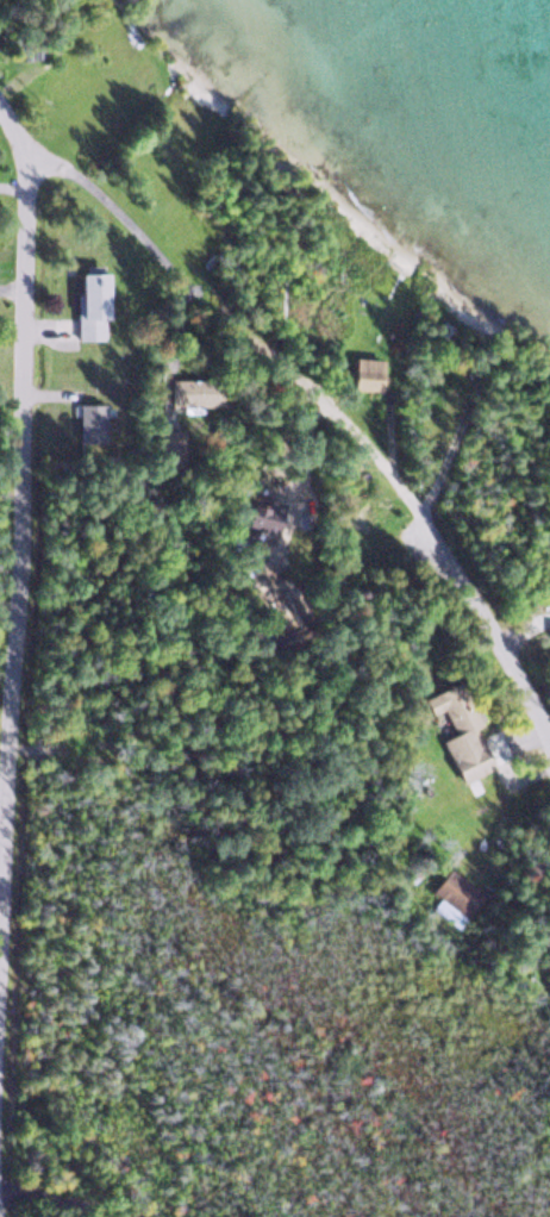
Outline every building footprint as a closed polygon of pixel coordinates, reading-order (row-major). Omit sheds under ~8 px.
[(75,310),(101,310),(101,271),(75,271),(75,310)] [(378,390),(379,358),(351,357),(350,389),(378,390)] [(166,379),(166,411),(200,411),(200,379),(166,379)] [(74,403),(74,442),(101,442),(101,403),(74,403)] [(157,429),(157,460),(182,460),(182,429),(157,429)] [(279,505),(248,494),(237,526),(267,537),(279,505)] [(437,739),(458,782),(491,765),(451,683),(419,699),(427,715),(438,709),(450,733),(437,739)] [(425,891),(435,897),(428,908),(455,926),(478,891),(442,867),(425,891)]
